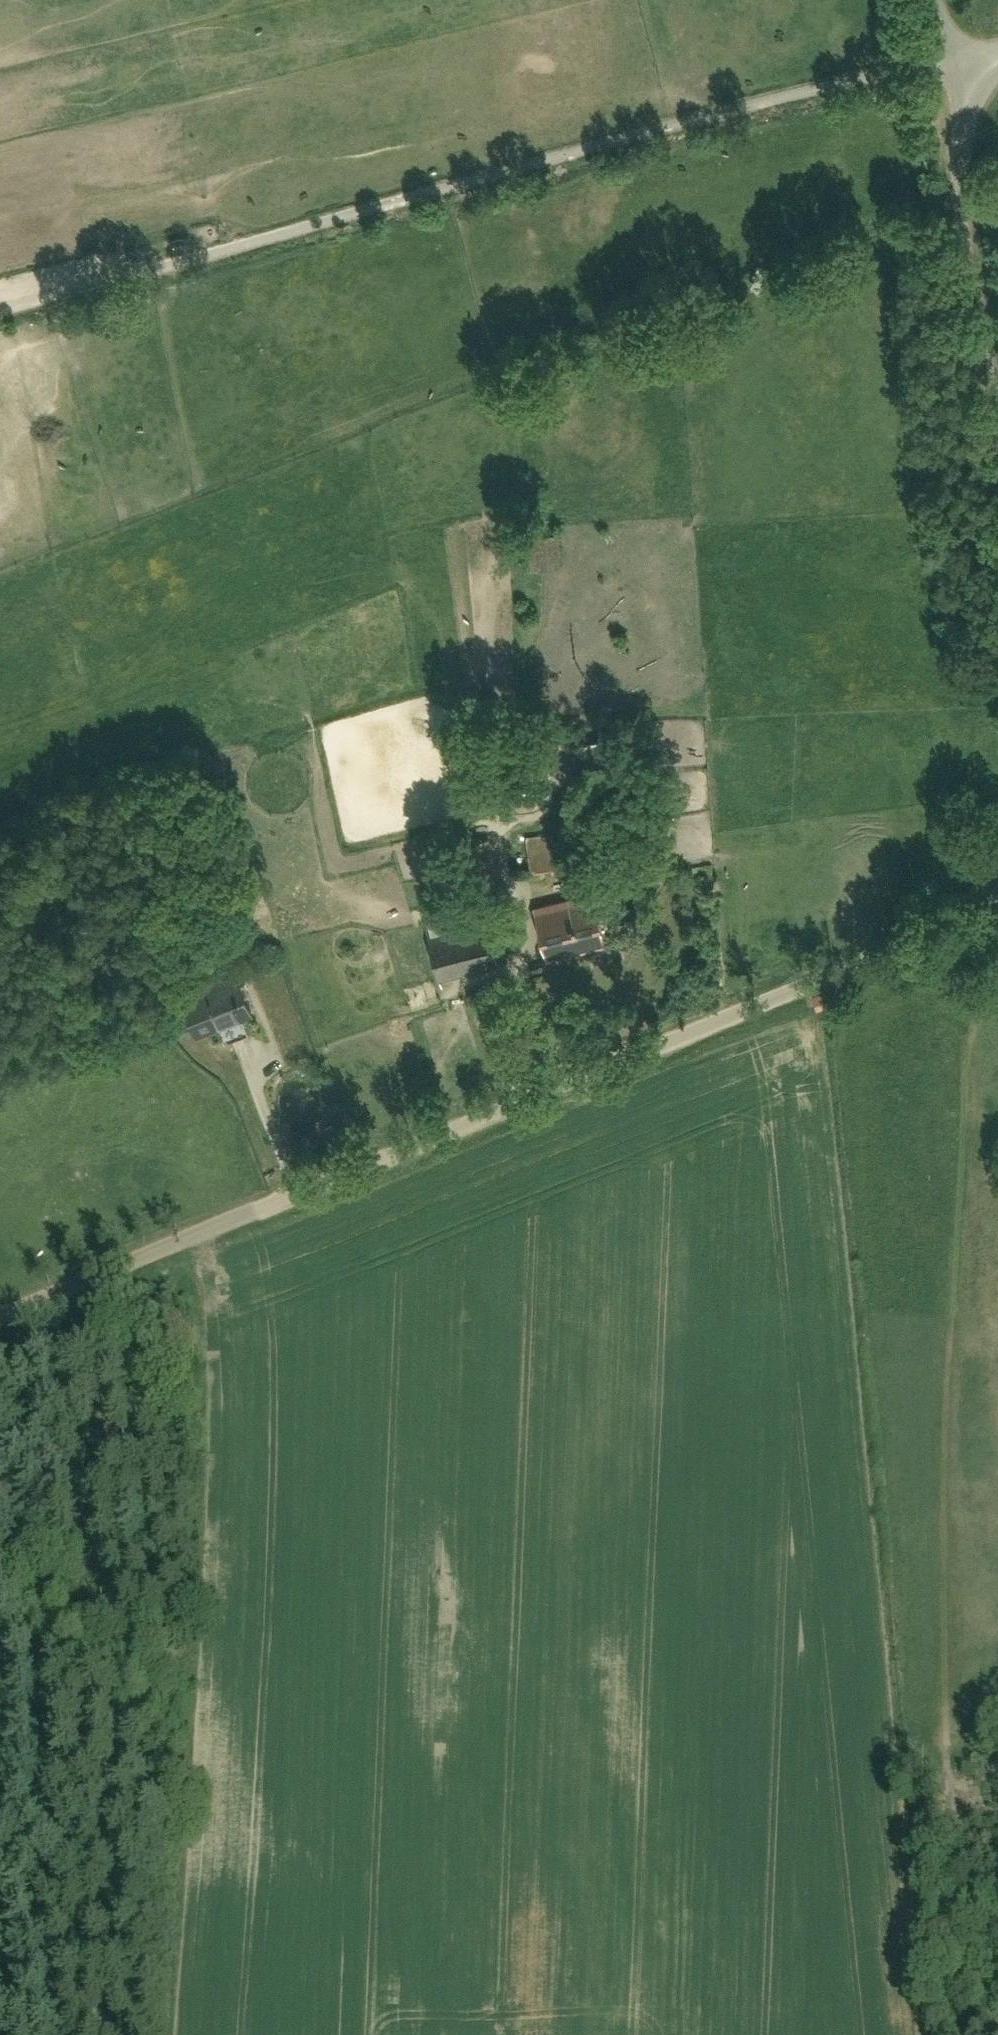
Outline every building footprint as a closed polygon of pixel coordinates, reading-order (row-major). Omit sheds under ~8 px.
[(512,771),(513,788),(541,786),(539,768),(512,771)] [(525,912),(539,966),(610,948),(596,894),(525,912)] [(428,951),(438,983),(493,967),(484,935),(428,951)] [(176,991),(192,1037),(249,1016),(232,971),(176,991)]
